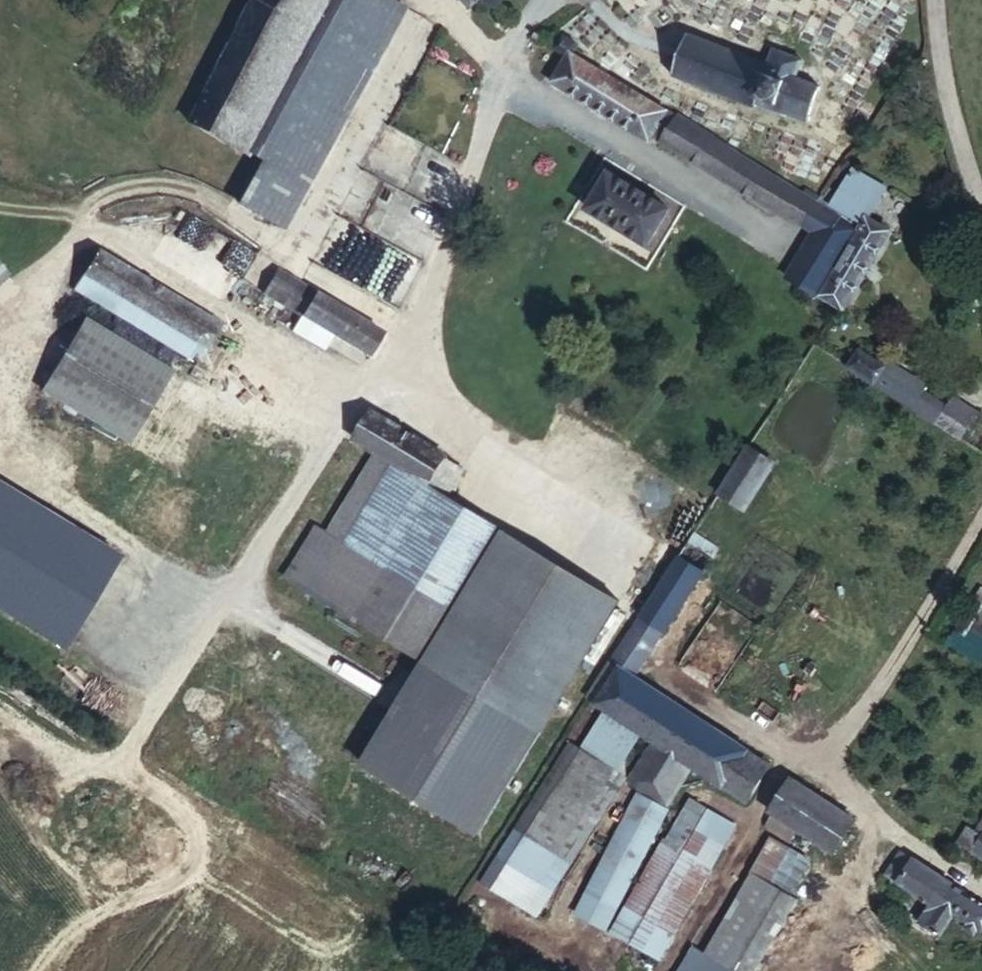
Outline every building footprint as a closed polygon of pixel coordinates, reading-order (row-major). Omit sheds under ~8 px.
[(222,145),(295,10),(301,0),(250,0),(248,3),(184,124),(222,145)] [(222,145),(243,157),(245,153),(310,30),(330,0),(301,0),(295,10),(222,145)] [(245,153),(263,162),(239,205),(285,228),(399,15),(371,0),(330,0),(310,30),(245,153)] [(464,8),(474,0),(456,0),(464,8)] [(769,66),(687,35),(670,79),(805,130),(821,86),(801,78),(807,61),(774,49),(769,66)] [(575,50),(562,41),(557,50),(567,56),(551,84),(632,133),(634,128),(648,103),(572,57),(575,50)] [(648,103),(634,128),(649,138),(664,113),(648,103)] [(664,113),(649,138),(769,213),(785,186),(664,113)] [(848,224),(860,231),(867,219),(884,190),(851,169),(829,204),(852,219),(848,224)] [(666,208),(607,174),(586,209),(644,244),(666,208)] [(814,204),(785,186),(769,213),(798,227),(814,204)] [(784,276),(818,301),(860,231),(848,224),(814,204),(798,227),(810,233),(784,276)] [(867,219),(860,231),(818,301),(834,312),(839,315),(889,232),(867,219)] [(98,252),(74,291),(194,361),(216,323),(98,252)] [(17,279),(0,262),(0,296),(17,279)] [(322,271),(315,285),(332,293),(338,278),(322,271)] [(262,299),(296,320),(312,295),(277,274),(262,299)] [(312,295),(296,320),(363,361),(379,335),(312,295)] [(80,321),(36,392),(123,445),(166,374),(80,321)] [(854,352),(844,369),(871,386),(880,368),(854,352)] [(900,405),(911,387),(913,383),(882,364),(880,368),(871,386),(900,405)] [(900,405),(961,443),(971,425),(911,387),(900,405)] [(425,488),(440,462),(442,459),(368,414),(350,443),(371,456),(386,464),(425,488)] [(767,467),(743,452),(715,496),(739,512),(767,467)] [(326,530),(333,534),(339,538),(386,464),(371,456),(326,530)] [(425,488),(441,497),(457,472),(440,462),(425,488)] [(333,534),(300,586),(415,657),(447,606),(494,529),(441,497),(425,488),(386,464),(339,538),(333,534)] [(279,573),(300,586),(333,534),(326,530),(313,521),(279,573)] [(494,529),(447,606),(505,642),(473,693),(532,730),(611,602),(494,529)] [(684,545),(637,617),(660,632),(706,559),(684,545)] [(955,630),(981,645),(981,589),(975,601),(973,600),(955,630)] [(505,642),(447,606),(415,657),(473,693),(505,642)] [(606,665),(585,699),(607,714),(606,715),(651,744),(690,770),(745,805),(768,769),(606,665)] [(690,770),(651,744),(627,782),(666,808),(690,770)] [(567,745),(513,830),(568,865),(622,780),(567,745)] [(790,781),(768,815),(830,854),(852,822),(790,781)] [(981,863),(981,825),(976,836),(966,830),(955,846),(981,863)] [(659,841),(603,929),(647,957),(717,847),(693,832),(679,854),(659,841)] [(892,862),(904,870),(894,885),(929,907),(951,920),(981,940),(981,905),(899,853),(892,862)] [(904,870),(892,862),(882,877),(889,882),(894,885),(904,870)] [(700,949),(734,970),(751,970),(794,901),(750,873),(700,949)] [(894,885),(889,882),(885,888),(890,891),(894,885)] [(938,939),(951,920),(929,907),(917,925),(938,939)] [(672,970),(723,970),(687,948),(672,970)]
